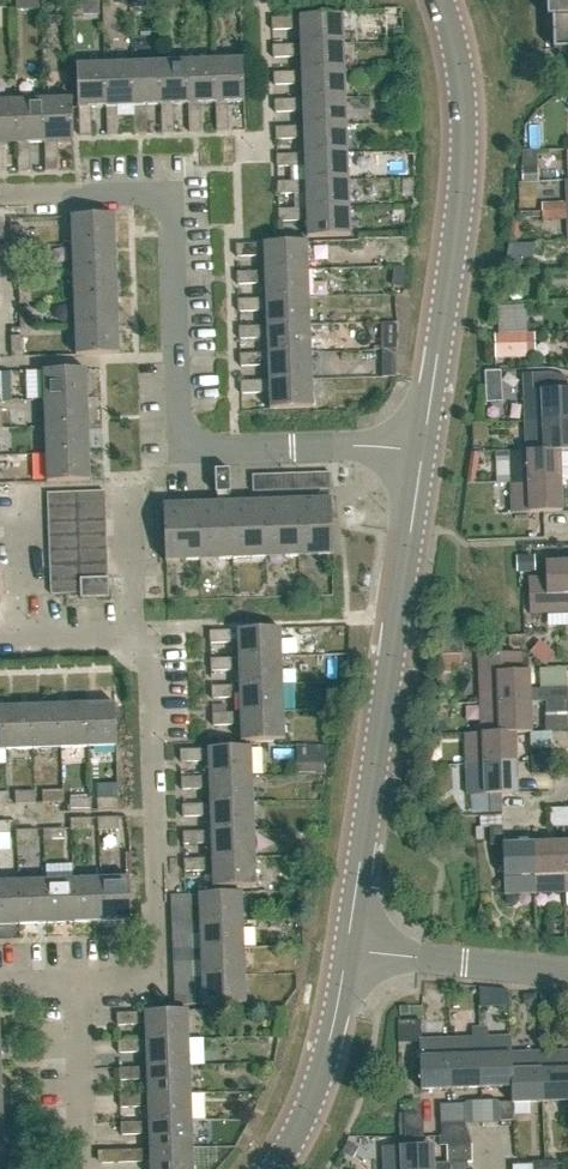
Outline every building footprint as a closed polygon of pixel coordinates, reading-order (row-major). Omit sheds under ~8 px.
[(554,51),(567,50),(567,0),(552,0),(554,51)] [(300,46),(345,44),(344,16),(299,17),(300,46)] [(273,30),(293,29),(292,18),(272,18),(273,30)] [(301,73),(346,72),(345,44),(300,46),(301,73)] [(274,58),(294,57),(293,45),(273,46),(274,58)] [(214,60),(216,104),(244,103),(244,102),(243,59),(214,60)] [(188,105),(216,104),(214,60),(187,61),(188,105)] [(161,106),(188,105),(187,61),(160,62),(161,106)] [(134,107),(161,106),(160,62),(132,63),(134,107)] [(134,107),(132,63),(105,64),(107,107),(106,107),(107,135),(119,135),(118,107),(134,107)] [(78,108),(106,107),(107,107),(105,64),(77,65),(78,108)] [(302,100),(346,99),(346,72),(301,73),(302,100)] [(274,85),(294,85),(294,73),(274,73),(274,85)] [(43,99),(45,143),(73,142),(72,98),(43,99)] [(18,144),(45,143),(43,99),(16,100),(18,144)] [(275,113),(295,112),(295,99),(275,100),(275,113)] [(303,128),(347,126),(346,99),(302,100),(303,128)] [(18,144),(16,100),(0,101),(0,144),(18,144)] [(217,131),(229,131),(228,111),(216,111),(217,131)] [(189,132),(201,132),(201,112),(189,112),(189,132)] [(162,133),(174,133),(173,113),(161,113),(162,133)] [(135,134),(147,134),(146,114),(134,114),(135,134)] [(80,136),(92,136),(91,116),(79,116),(80,136)] [(304,155),(348,153),(347,126),(303,128),(304,155)] [(276,141),(278,141),(296,140),(296,127),(276,128),(276,141)] [(554,162),(553,140),(525,142),(526,163),(554,162)] [(556,167),(567,167),(567,140),(556,140),(556,167)] [(46,171),(58,170),(57,150),(45,151),(46,171)] [(18,171),(30,171),(30,151),(18,152),(18,171)] [(305,182),(349,181),(348,153),(304,155),(305,182)] [(277,167),(297,167),(297,154),(277,155),(277,167)] [(306,210),(350,208),(349,181),(305,182),(306,210)] [(278,195),(298,194),(297,182),(278,182),(278,195)] [(533,195),(534,212),(558,211),(556,193),(533,195)] [(350,208),(306,210),(307,238),(351,237),(350,208)] [(279,222),(298,222),(298,209),(278,210),(279,222)] [(72,246),(116,244),(115,215),(71,217),(72,246)] [(11,247),(24,247),(23,227),(11,227),(11,247)] [(399,241),(384,241),(385,254),(399,254),(399,241)] [(265,273),(308,271),(307,243),(264,244),(265,273)] [(73,273),(117,272),(116,244),(72,246),(73,273)] [(236,258),(256,258),(256,246),(236,246),(236,258)] [(12,274),(19,274),(25,274),(24,254),(12,254),(12,274)] [(266,300),(309,298),(308,271),(265,273),(266,300)] [(74,301),(118,299),(117,272),(73,273),(74,301)] [(237,285),(257,285),(257,273),(236,273),(237,285)] [(20,302),(33,301),(32,281),(19,282),(20,302)] [(267,327),(310,326),(309,298),(266,300),(267,327)] [(75,328),(119,326),(118,299),(74,301),(75,328)] [(238,313),(258,312),(257,300),(238,300),(238,313)] [(21,329),(34,329),(33,309),(20,309),(21,329)] [(397,323),(383,323),(383,349),(397,350),(397,323)] [(119,326),(75,328),(76,356),(120,354),(119,326)] [(268,355),(311,353),(310,326),(267,327),(268,355)] [(239,341),(259,340),(259,327),(239,328),(239,341)] [(495,359),(526,357),(526,333),(494,334),(495,359)] [(12,357),(25,357),(24,336),(11,336),(12,357)] [(363,352),(364,370),(381,369),(380,351),(363,352)] [(269,382),(312,380),(311,353),(268,355),(269,382)] [(240,368),(260,367),(259,355),(240,355),(240,368)] [(44,400),(88,399),(87,369),(43,371),(44,400)] [(526,421),(567,420),(567,377),(552,373),(525,374),(525,391),(526,421)] [(312,380),(269,382),(270,411),(313,409),(312,380)] [(241,395),(261,394),(261,382),(241,383),(241,395)] [(45,428),(89,426),(88,399),(44,400),(45,428)] [(560,451),(567,451),(567,420),(526,421),(527,451),(527,452),(560,450),(560,451)] [(46,455),(90,453),(89,426),(45,428),(46,455)] [(561,480),(560,451),(560,450),(527,452),(527,451),(511,452),(511,482),(561,480)] [(90,453),(46,455),(47,483),(91,481),(90,453)] [(322,474),(322,490),(331,490),(330,473),(322,474)] [(299,491),(307,491),(306,474),(299,475),(299,491)] [(307,491),(315,490),(314,474),(306,474),(307,491)] [(315,490),(322,490),(322,474),(314,474),(315,490)] [(269,492),(276,492),(276,475),(268,476),(269,492)] [(276,492),(284,492),(283,475),(276,475),(276,492)] [(284,492),(292,491),(291,475),(283,475),(284,492)] [(292,491),(299,491),(299,475),(291,475),(292,491)] [(252,493),(261,492),(260,476),(252,476),(252,493)] [(261,492),(269,492),(268,476),(260,476),(261,492)] [(561,480),(511,482),(512,513),(562,512),(561,480)] [(78,508),(106,507),(105,493),(77,494),(78,508)] [(49,510),(78,508),(77,494),(49,495),(49,510)] [(166,563),(334,556),(332,504),(164,511),(166,563)] [(78,523),(106,522),(106,507),(78,508),(78,523)] [(50,524),(78,523),(78,508),(49,510),(50,524)] [(79,537),(107,536),(106,522),(78,523),(79,537)] [(50,538),(79,537),(78,523),(50,524),(50,538)] [(79,551),(107,550),(107,536),(79,537),(79,551)] [(51,552),(79,551),(79,537),(50,538),(51,552)] [(80,565),(108,564),(107,550),(79,551),(80,565)] [(51,566),(80,565),(79,551),(51,552),(51,566)] [(567,612),(567,562),(545,563),(546,578),(528,579),(530,614),(567,612)] [(80,579),(109,579),(109,578),(108,564),(80,565),(80,579)] [(80,579),(80,565),(51,566),(52,580),(80,579)] [(80,594),(80,579),(52,580),(52,595),(67,594),(80,594)] [(80,579),(80,594),(80,599),(109,598),(109,579),(80,579)] [(239,659),(282,658),(282,629),(238,631),(239,659)] [(210,645),(229,645),(229,632),(209,633),(210,645)] [(481,704),(530,702),(529,672),(522,672),(521,653),(479,655),(481,704)] [(240,687),(283,685),(282,658),(239,659),(240,687)] [(211,673),(230,672),(230,660),(210,660),(211,673)] [(326,695),(338,695),(338,681),(326,681),(326,695)] [(241,714),(284,713),(283,685),(240,687),(241,714)] [(211,699),(231,699),(231,687),(211,687),(211,699)] [(546,702),(564,701),(563,690),(545,691),(546,702)] [(338,695),(326,695),(327,709),(339,709),(338,695)] [(564,701),(546,702),(546,714),(564,713),(564,701)] [(515,733),(515,734),(531,733),(530,702),(481,704),(482,733),(482,734),(515,733)] [(87,704),(88,748),(117,747),(115,703),(87,704)] [(61,749),(88,748),(87,704),(59,705),(61,749)] [(34,750),(61,749),(59,705),(32,706),(34,750)] [(6,751),(34,750),(32,706),(5,707),(6,751)] [(284,713),(241,714),(241,743),(285,741),(284,713)] [(212,726),(232,726),(232,714),(212,715),(212,726)] [(516,763),(515,734),(515,733),(482,734),(482,733),(466,734),(467,765),(516,763)] [(209,777),(253,775),(252,747),(208,748),(209,777)] [(180,762),(200,762),(199,749),(180,749),(180,762)] [(532,762),(550,762),(549,749),(531,750),(532,762)] [(550,762),(532,762),(532,774),(550,774),(550,762)] [(516,763),(467,765),(468,796),(517,794),(516,763)] [(210,804),(253,803),(253,775),(209,777),(210,804)] [(181,790),(201,790),(200,778),(181,778),(181,790)] [(43,804),(63,804),(63,791),(43,792),(43,804)] [(16,805),(35,805),(35,792),(16,793),(16,805)] [(9,805),(9,793),(0,793),(0,806),(9,805)] [(98,812),(118,811),(117,799),(98,800),(98,812)] [(70,813),(90,812),(90,800),(70,801),(70,813)] [(211,832),(254,830),(253,803),(210,804),(211,832)] [(182,818),(202,817),(201,805),(182,805),(182,818)] [(551,828),(563,827),(562,809),(551,809),(551,828)] [(71,832),(91,832),(90,819),(71,820),(71,832)] [(98,831),(119,831),(119,819),(98,819),(98,831)] [(9,834),(8,822),(0,823),(0,835),(9,834)] [(503,845),(504,894),(535,893),(534,843),(504,844),(504,827),(491,827),(491,846),(503,845)] [(44,843),(64,842),(63,830),(43,831),(44,843)] [(212,859),(255,858),(254,830),(211,832),(212,859)] [(17,844),(36,844),(36,831),(17,832),(17,844)] [(183,845),(203,844),(202,832),(183,833),(183,845)] [(535,893),(566,892),(564,842),(534,843),(535,893)] [(255,858),(212,859),(213,888),(256,886),(255,858)] [(184,872),(204,872),(203,860),(184,860),(184,872)] [(101,879),(102,922),(131,921),(129,878),(101,879)] [(75,923),(102,922),(101,879),(74,880),(75,923)] [(48,924),(75,923),(74,880),(46,881),(48,924)] [(21,925),(48,924),(46,881),(19,882),(21,925)] [(21,925),(19,882),(0,882),(0,926),(21,925)] [(199,921),(243,920),(243,892),(198,893),(199,921)] [(171,907),(191,906),(190,895),(170,895),(171,907)] [(200,949),(244,947),(243,920),(199,921),(200,949)] [(172,934),(192,934),(191,922),(171,922),(172,934)] [(201,976),(245,974),(244,947),(200,949),(201,976)] [(172,962),(192,961),(192,949),(172,950),(172,962)] [(245,974),(201,976),(202,1004),(246,1003),(245,974)] [(173,989),(193,988),(193,977),(173,977),(173,989)] [(555,1010),(555,996),(542,996),(542,1010),(555,1010)] [(145,1039),(189,1037),(188,1009),(145,1010),(145,1039)] [(116,1025),(136,1024),(136,1012),(116,1012),(116,1025)] [(511,1053),(512,1053),(511,1037),(487,1038),(487,1028),(480,1029),(482,1088),(511,1087),(512,1087),(511,1053)] [(452,1089),(482,1088),(480,1029),(473,1029),(473,1039),(450,1039),(452,1089)] [(146,1066),(190,1065),(189,1037),(145,1039),(146,1066)] [(421,1090),(452,1089),(450,1039),(419,1040),(421,1090)] [(118,1053),(137,1052),(136,1040),(117,1041),(118,1053)] [(541,1052),(542,1102),(567,1101),(567,1051),(541,1052)] [(541,1052),(512,1053),(511,1053),(512,1087),(511,1087),(511,1101),(511,1103),(513,1103),(542,1102),(541,1052)] [(147,1093),(191,1092),(190,1065),(146,1066),(146,1067),(118,1068),(119,1080),(147,1079),(147,1093)] [(148,1120),(192,1119),(191,1092),(147,1093),(147,1094),(119,1095),(120,1108),(148,1107),(148,1120)] [(501,1121),(513,1120),(513,1103),(511,1103),(511,1101),(500,1102),(501,1121)] [(453,1104),(454,1122),(465,1122),(465,1103),(453,1104)] [(441,1123),(454,1122),(453,1104),(440,1104),(441,1123)] [(404,1138),(424,1137),(423,1117),(419,1113),(403,1114),(404,1138)] [(149,1148),(192,1146),(192,1119),(148,1120),(149,1148)] [(121,1135),(140,1134),(139,1122),(121,1123),(121,1135)] [(468,1161),(433,1163),(433,1144),(383,1146),(384,1168),(468,1168),(468,1161)] [(150,1168),(193,1168),(192,1146),(149,1148),(149,1149),(141,1149),(122,1150),(101,1151),(102,1163),(122,1162),(141,1161),(150,1161),(150,1168)] [(545,1168),(557,1168),(557,1160),(544,1161),(545,1168)] [(544,1161),(532,1161),(533,1168),(545,1168),(544,1161)]
